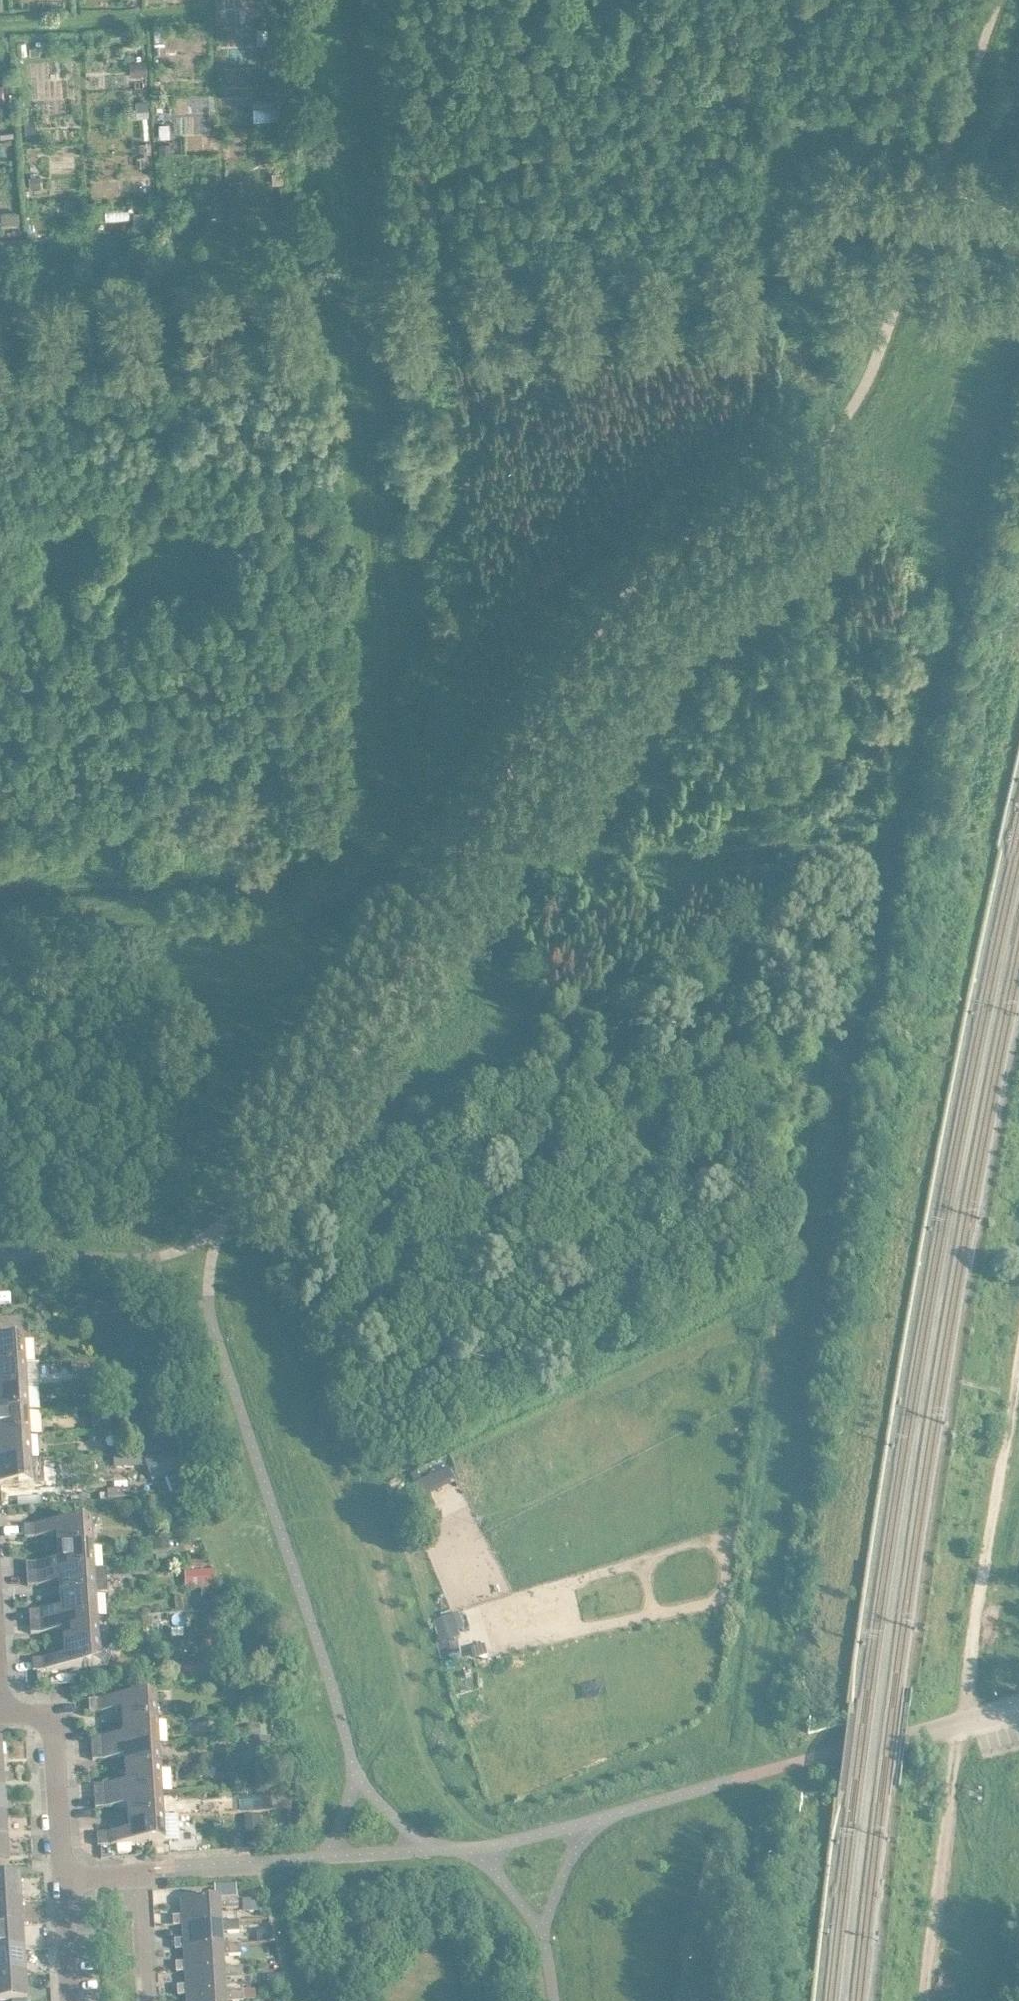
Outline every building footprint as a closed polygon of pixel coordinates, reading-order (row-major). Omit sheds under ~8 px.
[(103,1287),(101,1299),(116,1301),(118,1290),(103,1287)] [(31,1360),(30,1336),(30,1335),(29,1314),(0,1316),(0,1362),(31,1360)] [(33,1384),(46,1384),(44,1360),(31,1360),(0,1362),(0,1386),(33,1384)] [(141,1367),(120,1368),(121,1377),(142,1376),(141,1367)] [(34,1408),(33,1384),(0,1386),(0,1410),(34,1408)] [(36,1432),(34,1408),(0,1410),(0,1415),(0,1423),(0,1434),(36,1432)] [(3,1458),(37,1456),(36,1432),(0,1434),(0,1445),(2,1445),(3,1458)] [(175,1447),(157,1454),(165,1475),(183,1469),(175,1447)] [(148,1450),(135,1450),(135,1463),(148,1463),(148,1450)] [(3,1458),(3,1471),(0,1471),(0,1484),(39,1481),(37,1456),(3,1458)] [(457,1462),(424,1479),(433,1499),(466,1482),(457,1462)] [(184,1469),(170,1474),(176,1490),(178,1489),(179,1491),(190,1488),(184,1469)] [(114,1490),(106,1490),(106,1497),(136,1496),(135,1484),(113,1485),(114,1490)] [(63,1532),(64,1545),(99,1543),(97,1518),(30,1522),(31,1534),(63,1532)] [(163,1526),(155,1528),(157,1539),(168,1538),(163,1526)] [(168,1538),(157,1539),(158,1547),(176,1547),(175,1538),(168,1538)] [(33,1559),(33,1571),(100,1567),(99,1543),(64,1545),(65,1558),(33,1559)] [(200,1567),(190,1567),(191,1584),(222,1583),(221,1566),(217,1566),(216,1560),(200,1561),(200,1567)] [(66,1580),(67,1593),(102,1591),(114,1590),(112,1566),(100,1567),(33,1571),(34,1582),(66,1580)] [(222,1584),(207,1585),(207,1599),(222,1599),(222,1584)] [(36,1607),(36,1618),(103,1615),(102,1591),(67,1593),(68,1606),(36,1607)] [(440,1619),(445,1632),(463,1626),(463,1625),(468,1623),(466,1616),(460,1618),(458,1612),(440,1619)] [(69,1628),(70,1641),(105,1639),(103,1615),(36,1618),(37,1630),(69,1628)] [(226,1632),(211,1633),(212,1645),(226,1644),(226,1632)] [(105,1639),(70,1641),(71,1653),(39,1655),(39,1667),(112,1663),(116,1655),(115,1647),(112,1639),(113,1639),(113,1638),(105,1639)] [(211,1658),(182,1660),(182,1673),(212,1671),(211,1658)] [(254,1683),(250,1671),(240,1674),(243,1686),(254,1683)] [(128,1707),(129,1720),(164,1718),(162,1693),(95,1696),(96,1709),(128,1707)] [(97,1734),(98,1745),(165,1742),(164,1718),(129,1720),(130,1732),(97,1734)] [(9,1763),(8,1738),(0,1738),(0,1763),(9,1763)] [(131,1755),(132,1767),(166,1766),(165,1742),(98,1745),(99,1757),(131,1755)] [(279,1758),(268,1759),(268,1767),(279,1767),(279,1758)] [(11,1787),(9,1763),(0,1763),(0,1788),(11,1787)] [(100,1782),(101,1793),(168,1789),(166,1766),(132,1767),(133,1780),(100,1782)] [(286,1785),(268,1786),(269,1807),(292,1805),(298,1805),(297,1784),(286,1785)] [(12,1812),(11,1787),(0,1788),(0,1812),(12,1812)] [(134,1802),(135,1815),(169,1813),(168,1789),(101,1793),(102,1804),(134,1802)] [(267,1811),(250,1812),(252,1841),(268,1840),(267,1811)] [(13,1836),(12,1812),(0,1812),(0,1837),(13,1836)] [(169,1813),(135,1815),(136,1828),(103,1830),(104,1842),(171,1838),(169,1813)] [(15,1861),(13,1836),(0,1837),(0,1862),(15,1861)] [(168,1838),(151,1839),(152,1852),(169,1851),(168,1838)] [(28,1897),(26,1873),(0,1874),(0,1899),(28,1897)] [(243,1880),(220,1881),(221,1882),(221,1896),(224,1895),(244,1894),(243,1881),(243,1880)] [(180,1922),(189,1921),(227,1919),(227,1918),(226,1906),(244,1905),(244,1894),(224,1895),(221,1896),(188,1898),(189,1912),(179,1913),(180,1922)] [(29,1922),(28,1897),(0,1899),(0,1923),(29,1922)] [(181,1945),(190,1945),(190,1944),(229,1942),(229,1941),(228,1929),(246,1928),(245,1917),(227,1918),(227,1919),(189,1921),(190,1935),(181,1936),(181,1945)] [(30,1946),(29,1922),(0,1923),(0,1948),(30,1946)] [(278,1925),(262,1925),(262,1939),(279,1938),(278,1925)] [(183,1968),(192,1968),(192,1967),(230,1965),(230,1964),(229,1952),(247,1951),(246,1940),(229,1941),(229,1942),(190,1944),(190,1945),(191,1958),(182,1959),(183,1968)] [(32,1970),(30,1946),(0,1948),(0,1972),(32,1970)] [(184,1992),(193,1991),(193,1990),(231,1988),(231,1987),(231,1975),(248,1974),(248,1963),(230,1964),(230,1965),(192,1967),(192,1968),(193,1982),(183,1982),(184,1992)] [(0,1982),(1,1997),(17,1996),(33,1995),(32,1970),(0,1972),(0,1982)] [(262,1985),(249,1986),(250,1996),(263,1995),(262,1985)] [(193,1991),(194,2000),(232,2000),(232,1998),(250,1997),(250,1996),(249,1986),(231,1987),(231,1988),(193,1990),(193,1991)]
